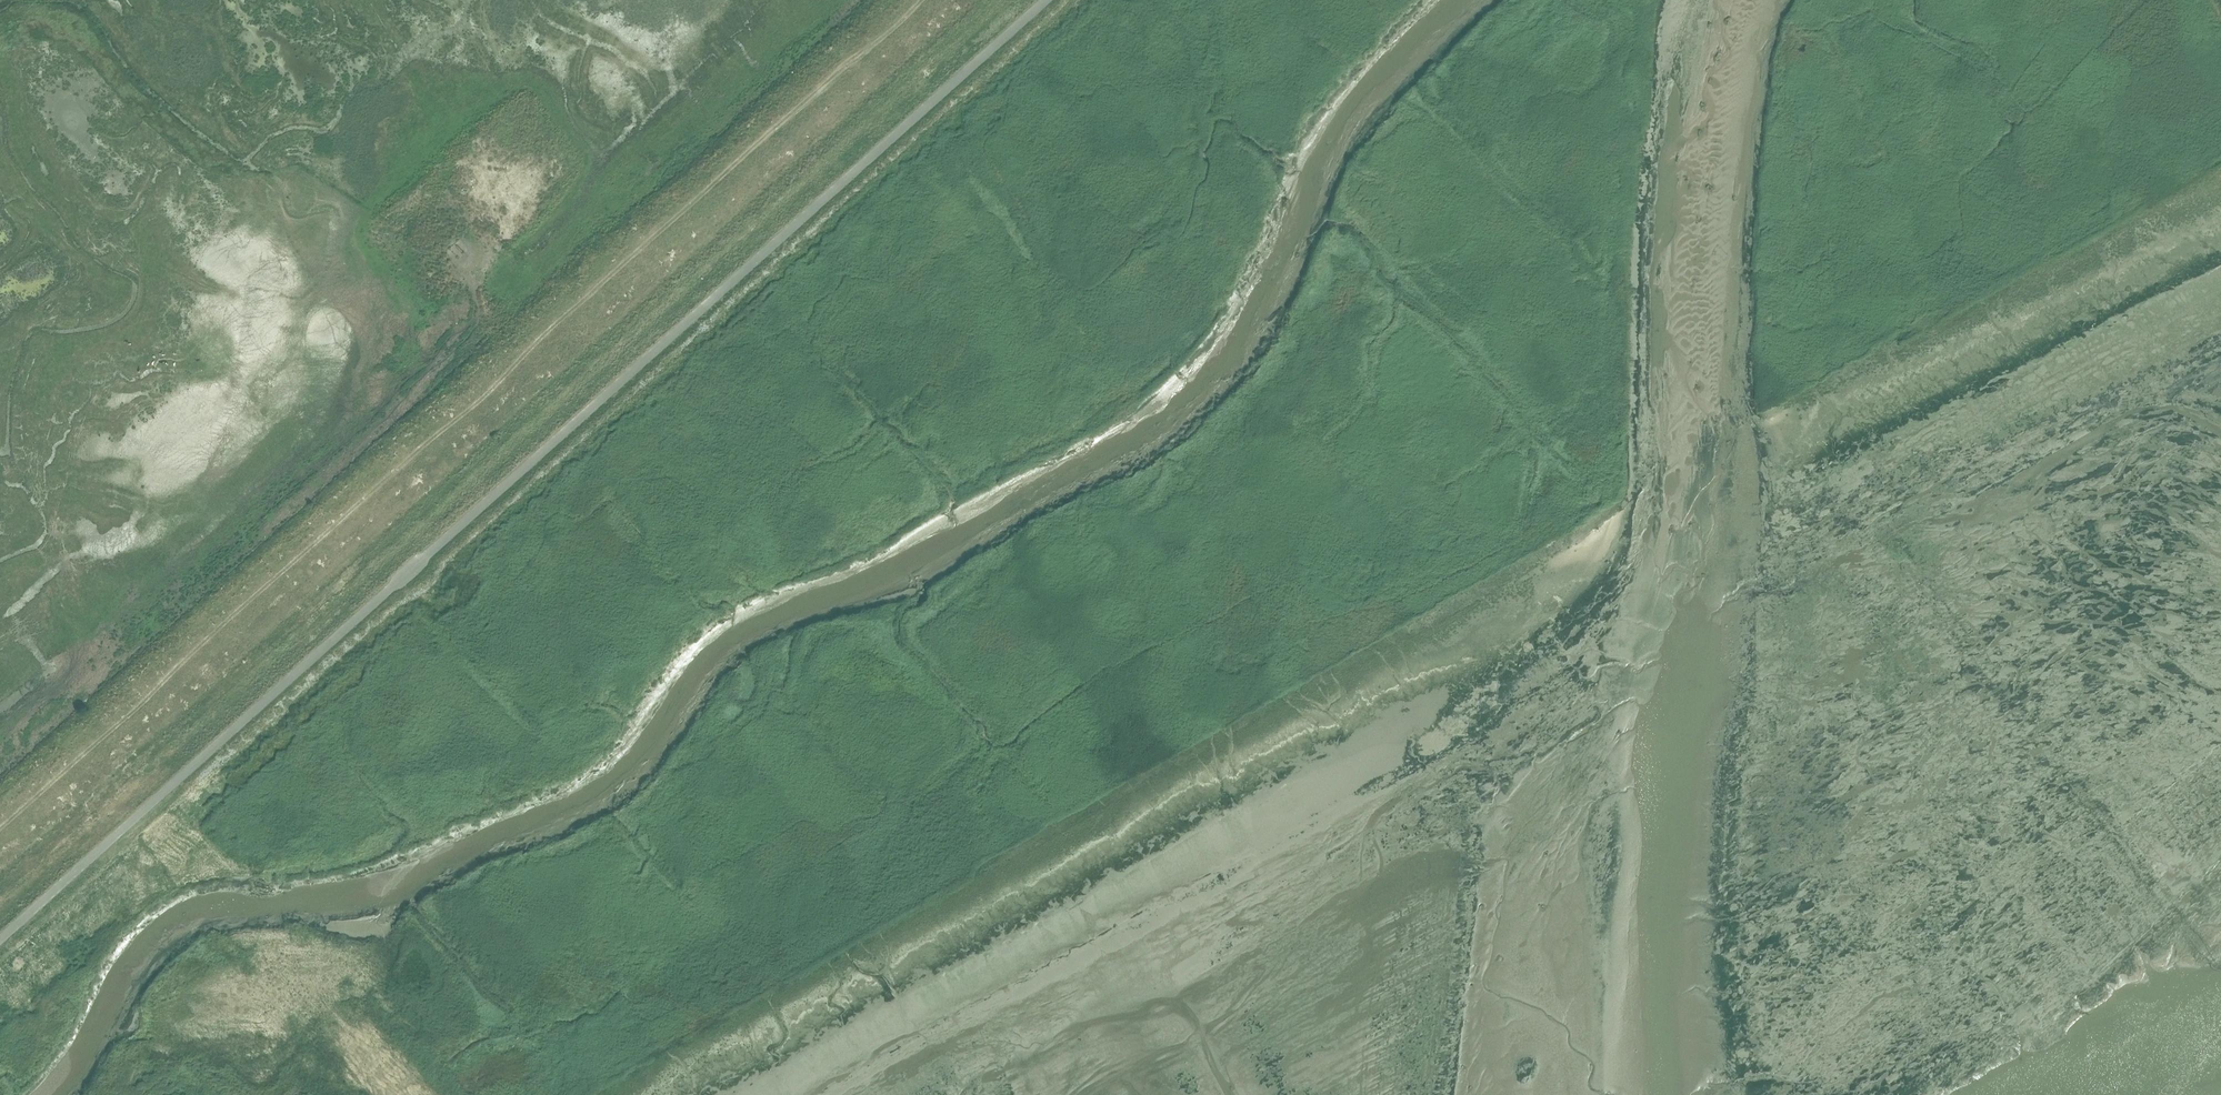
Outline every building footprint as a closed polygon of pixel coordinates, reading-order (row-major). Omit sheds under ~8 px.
[(1446,783),(1442,772),(1423,780),(1428,790),(1446,783)]
